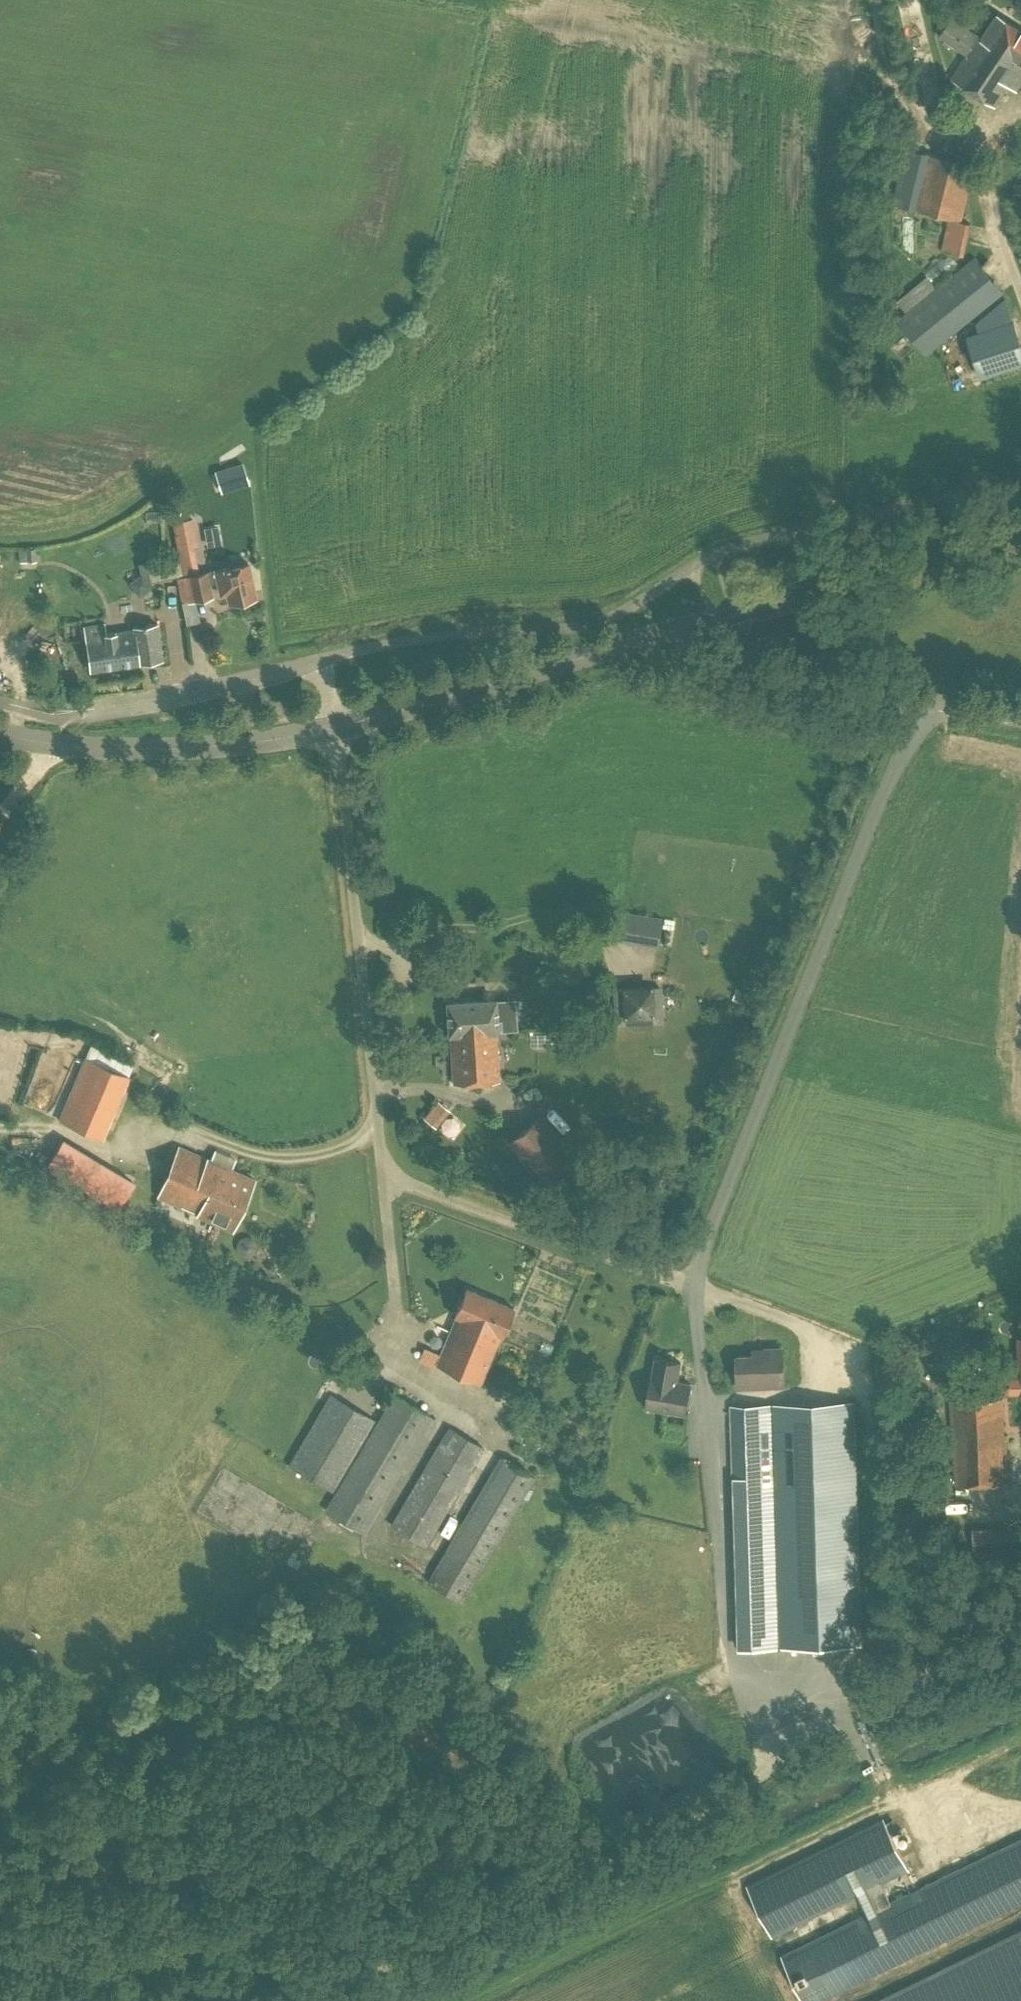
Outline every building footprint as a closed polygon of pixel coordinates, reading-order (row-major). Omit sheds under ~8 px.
[(938,37),(965,56),(950,79),(996,108),(1017,74),(1020,77),(1020,30),(996,15),(982,36),(952,17),(938,37)] [(964,255),(971,224),(962,222),(974,166),(905,149),(892,204),(948,218),(941,250),(964,255)] [(1013,183),(1013,193),(1020,193),(1020,183),(1013,183)] [(1004,293),(974,256),(936,287),(927,275),(896,299),(906,312),(896,320),(925,356),(1004,293)] [(1020,365),(1020,343),(1010,309),(978,319),(981,329),(966,335),(971,352),(980,379),(1020,365)] [(234,464),(213,480),(222,493),(244,477),(234,464)] [(196,574),(191,546),(177,549),(183,577),(176,579),(181,604),(213,597),(208,571),(196,574)] [(255,598),(247,563),(213,570),(218,597),(227,596),(229,603),(255,598)] [(107,638),(105,623),(83,626),(85,641),(90,670),(139,663),(139,664),(162,661),(157,624),(131,627),(132,634),(107,638)] [(656,946),(661,918),(619,912),(614,941),(656,946)] [(662,987),(612,989),(614,1016),(663,1013),(662,987)] [(749,987),(744,1002),(756,1006),(761,991),(749,987)] [(495,1007),(495,1000),(446,1003),(449,1035),(450,1035),(495,1033),(495,1032),(497,1032),(497,1031),(514,1030),(512,1006),(495,1007)] [(495,1033),(450,1035),(453,1084),(499,1081),(495,1033)] [(111,1069),(117,1055),(102,1049),(96,1063),(84,1058),(57,1121),(103,1139),(129,1077),(111,1069)] [(435,1128),(450,1110),(438,1099),(423,1116),(435,1128)] [(532,1175),(565,1148),(539,1116),(506,1142),(532,1175)] [(61,1139),(43,1168),(115,1211),(133,1183),(61,1139)] [(231,1230),(253,1180),(219,1165),(219,1164),(178,1146),(156,1198),(197,1215),(231,1230)] [(502,1336),(514,1309),(466,1288),(454,1316),(455,1316),(435,1365),(481,1384),(501,1336),(502,1336)] [(738,1388),(784,1386),(783,1349),(768,1349),(769,1356),(737,1357),(738,1388)] [(686,1415),(691,1384),(677,1382),(681,1362),(655,1358),(646,1408),(686,1415)] [(1002,1376),(1003,1395),(1020,1394),(1020,1376),(1002,1376)] [(377,1421),(330,1394),(288,1466),(334,1493),(324,1511),(364,1535),(433,1418),(393,1394),(377,1421)] [(956,1485),(1008,1483),(1004,1399),(950,1400),(956,1485)] [(862,1646),(854,1406),(730,1410),(732,1478),(738,1477),(742,1633),(779,1632),(779,1649),(862,1646)] [(935,1410),(926,1410),(926,1420),(936,1420),(935,1410)] [(426,1546),(484,1448),(447,1427),(390,1526),(426,1546)] [(462,1603),(535,1477),(500,1457),(426,1582),(462,1603)] [(990,1529),(990,1528),(972,1529),(973,1555),(1020,1553),(1020,1527),(990,1529)] [(881,1884),(909,1871),(883,1818),(746,1885),(773,1938),(860,1895),(868,1913),(781,1956),(803,2000),(821,2000),(1020,1903),(1020,1839),(890,1902),(881,1884)] [(875,2000),(1020,2000),(1020,1929),(875,2000)]
